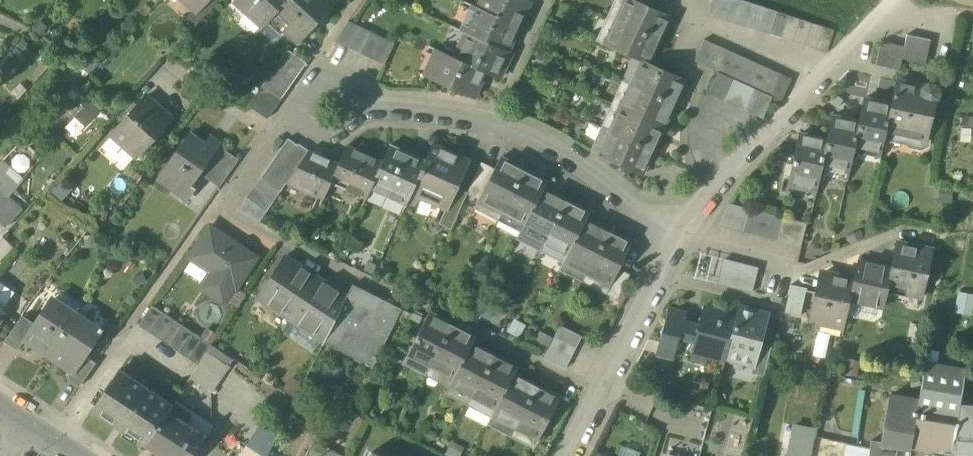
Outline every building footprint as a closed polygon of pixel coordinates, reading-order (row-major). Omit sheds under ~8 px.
[(196,8),(203,0),(187,0),(196,8)] [(196,8),(205,17),(220,0),(203,0),(196,8)] [(238,1),(248,11),(250,8),(266,23),(272,17),(287,0),(239,0),(238,1)] [(337,0),(287,0),(272,17),(299,42),(337,0)] [(529,0),(485,0),(481,9),(519,27),(530,1),(529,0)] [(635,0),(625,0),(615,20),(659,40),(670,16),(635,0)] [(713,16),(724,20),(730,0),(718,0),(713,16)] [(724,20),(735,24),(743,1),(731,0),(730,0),(724,20)] [(754,4),(743,1),(735,24),(747,27),(754,4)] [(766,8),(754,4),(747,27),(758,31),(766,8)] [(481,9),(475,7),(463,32),(468,34),(507,52),(519,27),(481,9)] [(777,12),(766,8),(758,31),(770,35),(777,12)] [(788,16),(777,12),(770,35),(781,38),(788,16)] [(788,16),(781,38),(792,42),(800,19),(788,16)] [(811,23),(800,19),(792,42),(804,46),(811,23)] [(659,40),(615,20),(605,44),(641,60),(649,64),(659,40)] [(348,21),(338,36),(335,42),(349,48),(359,26),(348,21)] [(822,27),(811,23),(804,46),(815,49),(822,27)] [(359,26),(349,48),(360,54),(370,32),(359,26)] [(834,30),(822,27),(815,49),(827,53),(834,30)] [(382,37),(370,32),(360,54),(371,59),(382,37)] [(507,52),(468,34),(457,59),(485,72),(500,79),(511,53),(507,52)] [(919,37),(907,35),(904,46),(902,58),(913,61),(919,37)] [(382,37),(371,59),(384,65),(395,43),(382,37)] [(930,40),(919,37),(913,61),(925,63),(930,40)] [(715,44),(704,39),(694,61),(705,66),(715,44)] [(893,44),(881,41),(876,65),(888,67),(893,44)] [(726,49),(715,44),(705,66),(716,71),(726,49)] [(904,46),(893,44),(888,67),(899,70),(902,58),(904,46)] [(737,54),(726,49),(716,71),(718,72),(727,76),(737,54)] [(300,60),(287,50),(271,72),(291,86),(306,64),(301,60),(300,60)] [(457,59),(440,52),(429,78),(474,98),(485,72),(457,59)] [(748,59),(737,54),(727,76),(736,80),(738,81),(748,59)] [(759,64),(748,59),(738,81),(745,84),(749,86),(759,64)] [(649,64),(641,60),(631,84),(673,103),(684,80),(649,64)] [(770,69),(759,64),(749,86),(754,89),(760,91),(770,69)] [(770,69),(760,91),(771,96),(781,74),(770,69)] [(291,86),(271,72),(262,86),(281,100),(291,86)] [(727,76),(718,72),(708,94),(717,98),(727,76)] [(781,74),(771,96),(772,97),(781,101),(792,79),(781,74)] [(736,80),(727,76),(717,98),(726,102),(736,80)] [(738,81),(736,80),(726,102),(735,106),(745,84),(738,81)] [(924,88),(896,82),(891,104),(891,105),(885,132),(906,137),(909,136),(923,139),(927,136),(928,128),(928,127),(930,118),(933,102),(938,99),(939,92),(935,86),(929,85),(924,88)] [(673,103),(631,84),(620,108),(663,127),(673,103)] [(749,86),(745,84),(735,106),(744,110),(754,89),(749,86)] [(281,100),(262,86),(248,106),(267,119),(281,100)] [(760,91),(754,89),(744,110),(763,119),(772,97),(771,96),(760,91)] [(146,97),(114,135),(125,145),(130,139),(144,150),(171,118),(146,97)] [(66,128),(79,137),(100,108),(88,99),(66,128)] [(864,99),(859,122),(860,122),(855,145),(881,151),(885,132),(891,105),(891,104),(864,99)] [(663,127),(620,108),(609,131),(652,151),(663,127)] [(859,122),(832,116),(831,119),(827,140),(822,163),(850,169),(855,145),(860,122),(859,122)] [(652,151),(609,131),(599,155),(641,174),(652,151)] [(205,144),(189,133),(156,180),(172,191),(179,181),(189,188),(199,174),(209,160),(219,146),(208,139),(205,144)] [(827,140),(799,134),(789,181),(817,187),(822,163),(827,140)] [(298,145),(288,138),(274,158),(284,165),(298,145)] [(298,145),(284,165),(294,172),(309,151),(299,143),(298,145)] [(468,160),(433,144),(425,162),(412,192),(445,207),(447,207),(456,186),(468,160)] [(383,162),(347,145),(339,164),(334,175),(349,182),(345,190),(366,199),(374,182),(383,162)] [(219,146),(209,160),(229,174),(239,160),(219,146)] [(425,162),(390,146),(383,162),(374,182),(388,188),(385,195),(406,205),(412,192),(425,162)] [(339,164),(309,150),(309,151),(294,172),(287,182),(286,183),(323,200),(334,175),(339,164)] [(524,169),(500,157),(494,168),(478,199),(503,211),(524,169)] [(284,165),(274,158),(268,168),(287,182),(294,172),(284,165)] [(229,174),(209,160),(199,174),(220,189),(230,175),(229,174)] [(468,192),(468,193),(478,199),(494,168),(482,162),(468,192)] [(268,168),(260,178),(280,192),(286,183),(287,182),(268,168)] [(524,169),(503,211),(526,223),(543,189),(547,181),(524,169)] [(280,192),(260,178),(254,188),(273,202),(280,192)] [(468,192),(456,186),(447,207),(445,207),(438,222),(452,229),(468,193),(468,192)] [(0,188),(0,221),(6,226),(22,209),(0,188)] [(273,202),(254,188),(247,198),(267,212),(273,202)] [(543,189),(526,223),(522,230),(545,242),(566,200),(543,189)] [(267,212),(247,198),(237,211),(247,216),(247,215),(248,216),(260,222),(267,212)] [(590,212),(566,200),(545,242),(568,254),(586,219),(590,212)] [(749,209),(730,204),(720,226),(743,232),(749,209)] [(752,209),(749,209),(743,232),(755,235),(761,212),(752,209)] [(761,212),(755,235),(766,238),(772,215),(761,212)] [(772,215),(766,238),(778,241),(784,218),(772,215)] [(796,221),(784,218),(778,241),(790,244),(796,221)] [(609,231),(586,219),(568,254),(564,261),(587,273),(609,231)] [(807,224),(796,221),(790,244),(801,246),(807,224)] [(255,257),(210,228),(191,256),(213,271),(202,287),(223,301),(234,285),(236,286),(255,257)] [(631,242),(609,231),(587,273),(609,284),(609,285),(618,268),(631,242)] [(897,243),(891,269),(886,295),(888,296),(890,284),(907,287),(905,294),(922,297),(933,250),(897,243)] [(706,280),(712,257),(701,254),(695,277),(706,280)] [(318,277),(286,256),(258,298),(291,319),(318,277)] [(718,283),(724,260),(712,257),(706,280),(718,283)] [(735,263),(724,260),(718,283),(729,286),(735,263)] [(891,269),(858,261),(854,280),(850,301),(884,308),(886,295),(891,269)] [(747,266),(735,263),(729,286),(741,289),(747,266)] [(759,269),(747,266),(741,289),(753,292),(759,269)] [(628,274),(618,268),(609,285),(609,284),(604,293),(615,299),(628,274)] [(770,272),(759,269),(753,292),(764,295),(770,272)] [(854,280),(823,273),(816,306),(824,307),(821,320),(844,325),(850,301),(854,280)] [(318,277),(291,319),(325,342),(325,340),(347,297),(318,277)] [(400,310),(352,286),(347,297),(325,340),(373,364),(400,310)] [(801,316),(807,289),(792,286),(786,313),(801,316)] [(970,314),(972,304),(972,293),(960,290),(955,310),(970,314)] [(33,323),(22,340),(23,340),(47,356),(72,317),(47,301),(33,323)] [(152,305),(139,325),(148,331),(161,311),(152,305)] [(737,317),(703,307),(697,330),(682,326),(685,314),(667,310),(655,354),(673,359),(679,337),(694,341),(689,360),(706,364),(708,356),(726,361),(726,358),(737,317)] [(760,313),(740,308),(737,317),(726,358),(754,365),(760,344),(766,323),(760,313)] [(171,317),(161,311),(148,331),(158,338),(171,317)] [(72,317),(47,356),(72,372),(73,373),(85,355),(102,329),(76,312),(72,317)] [(452,325),(428,313),(407,355),(431,367),(452,325)] [(33,323),(22,316),(5,342),(17,350),(23,340),(22,340),(33,323)] [(181,324),(171,317),(158,338),(168,344),(181,324)] [(181,324),(168,344),(177,351),(191,330),(181,324)] [(475,337),(452,325),(431,367),(454,379),(472,343),(475,337)] [(582,337),(561,326),(555,336),(577,347),(582,337)] [(543,355),(554,336),(540,329),(530,347),(543,355)] [(177,351),(187,357),(200,337),(192,331),(192,332),(191,331),(177,351)] [(577,347),(555,336),(550,347),(571,358),(577,347)] [(200,337),(187,357),(199,365),(207,353),(212,345),(200,337)] [(495,355),(472,343),(454,379),(450,386),(473,397),(495,355)] [(772,347),(760,344),(754,365),(752,373),(764,376),(772,347)] [(571,358),(550,347),(544,358),(566,369),(571,358)] [(229,367),(207,353),(199,365),(191,378),(212,392),(229,367)] [(85,355),(73,373),(72,372),(68,377),(80,385),(97,362),(85,355)] [(518,367),(495,355),(473,397),(496,409),(514,374),(518,367)] [(966,369),(925,362),(919,401),(917,413),(957,420),(966,369)] [(172,406),(117,369),(91,408),(146,446),(169,411),(172,406)] [(537,386),(514,374),(496,409),(492,417),(515,429),(537,386)] [(559,398),(537,386),(515,429),(538,440),(559,398)] [(919,401),(891,396),(882,443),(898,445),(911,447),(917,413),(919,401)] [(169,411),(146,446),(163,455),(195,455),(206,438),(169,411)] [(957,420),(917,413),(911,447),(937,452),(951,455),(954,440),(957,420)] [(262,455),(268,455),(280,431),(260,415),(242,442),(247,446),(262,455)] [(957,420),(954,440),(972,442),(972,422),(957,420)] [(816,430),(792,425),(786,455),(811,455),(816,430)] [(667,453),(694,455),(701,455),(702,444),(668,440),(667,453)] [(898,445),(882,443),(872,440),(871,449),(870,455),(896,455),(898,445)] [(954,440),(951,455),(972,455),(972,442),(954,440)] [(314,444),(309,455),(341,455),(314,444)] [(871,449),(847,444),(844,455),(870,455),(871,449)] [(247,446),(240,455),(262,455),(247,446)]
